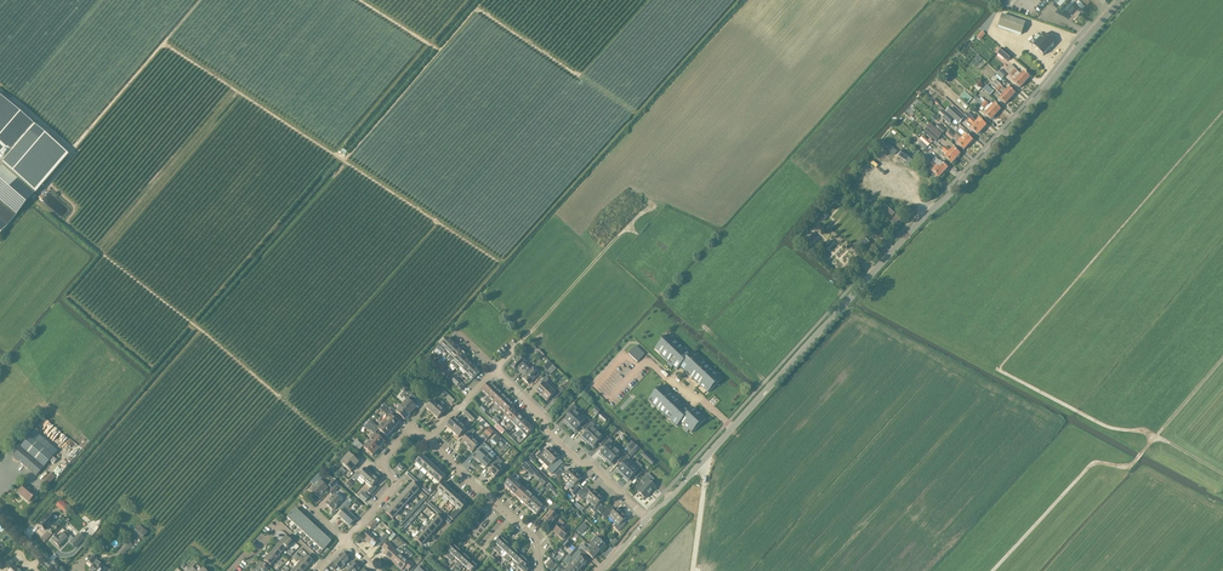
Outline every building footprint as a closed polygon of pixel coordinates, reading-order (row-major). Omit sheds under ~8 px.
[(1080,0),(1077,0),(1076,1),(1075,0),(1065,12),(1072,19),(1083,7),(1085,5),(1080,0)] [(1021,35),(1025,23),(1002,15),(998,27),(1021,35)] [(1037,34),(1029,42),(1043,56),(1054,44),(1044,34),(1040,38),(1037,34)] [(1012,56),(1009,53),(1002,48),(997,54),(1007,62),(1012,56)] [(1008,67),(1025,83),(1029,78),(1023,72),(1020,74),(1014,69),(1014,68),(1011,65),(1008,67)] [(1020,88),(1025,83),(1008,67),(1005,70),(1009,74),(1010,74),(1013,77),(1015,79),(1015,78),(1016,79),(1013,82),(1020,88)] [(997,73),(1003,78),(1006,75),(1000,70),(997,73)] [(993,84),(997,88),(997,87),(1010,99),(1015,94),(1013,92),(1016,90),(1011,85),(1006,91),(1000,85),(996,80),(993,84)] [(983,89),(990,96),(994,91),(987,85),(983,89)] [(997,87),(997,88),(995,90),(1000,95),(1001,95),(999,98),(1005,104),(1010,99),(997,87)] [(960,97),(967,104),(972,99),(965,92),(960,97)] [(976,97),(973,100),(975,102),(975,103),(980,107),(981,106),(984,110),(985,109),(987,107),(983,103),(983,104),(979,100),(978,99),(976,97)] [(957,102),(966,110),(969,106),(960,98),(957,102)] [(981,98),(979,100),(983,104),(983,103),(987,107),(988,105),(989,105),(985,101),(981,98)] [(0,164),(9,172),(8,173),(20,183),(20,182),(35,194),(41,187),(68,156),(66,154),(7,104),(0,112),(0,164)] [(988,105),(987,107),(989,109),(995,115),(1000,110),(994,104),(991,107),(988,105)] [(987,111),(984,115),(991,120),(995,115),(989,109),(987,107),(985,109),(987,111)] [(942,118),(948,123),(952,118),(947,113),(942,118)] [(969,120),(981,131),(986,126),(979,119),(976,122),(972,117),(967,113),(965,115),(969,120)] [(953,119),(959,124),(964,119),(958,114),(953,119)] [(977,135),(981,131),(969,120),(967,123),(971,126),(972,126),(970,129),(977,135)] [(935,128),(942,134),(946,130),(938,124),(935,128)] [(929,126),(924,131),(936,141),(940,137),(929,126)] [(956,134),(956,135),(968,146),(972,141),(965,134),(960,130),(958,133),(956,134)] [(964,150),(968,146),(956,135),(954,137),(959,141),(956,144),(964,150)] [(930,143),(922,136),(920,139),(927,147),(930,143)] [(927,147),(921,141),(918,144),(924,150),(927,147)] [(945,147),(944,149),(955,160),(960,155),(953,148),(950,151),(945,147)] [(955,160),(944,149),(941,151),(946,155),(944,158),(951,164),(955,160)] [(910,164),(914,159),(902,150),(898,156),(910,164)] [(926,158),(931,162),(931,163),(943,173),(947,169),(940,162),(938,165),(933,161),(934,160),(928,155),(926,158)] [(887,171),(891,165),(878,158),(876,162),(881,164),(879,167),(887,171)] [(939,178),(943,173),(931,163),(926,169),(933,176),(934,174),(939,178)] [(34,195),(20,183),(8,173),(1,167),(0,168),(0,235),(34,195)] [(884,204),(878,211),(897,228),(903,221),(884,204)] [(863,244),(860,247),(864,250),(867,247),(866,246),(869,242),(865,239),(861,243),(863,244)] [(655,349),(677,370),(680,367),(708,393),(721,379),(693,352),(690,355),(668,335),(655,349)] [(442,355),(446,350),(453,342),(449,338),(441,345),(440,344),(437,348),(438,348),(436,350),(442,355)] [(447,359),(458,347),(453,342),(446,350),(449,352),(444,357),(447,359)] [(637,363),(645,355),(636,346),(628,354),(637,363)] [(458,347),(447,359),(449,361),(449,360),(452,363),(454,361),(456,359),(463,352),(458,347)] [(463,352),(456,359),(451,364),(456,369),(466,358),(461,354),(463,352)] [(522,373),(529,366),(526,363),(527,362),(521,356),(511,366),(517,372),(519,370),(522,373)] [(464,370),(471,363),(466,358),(456,369),(458,371),(461,367),(464,370)] [(475,367),(471,363),(464,370),(466,373),(463,376),(465,378),(475,367)] [(529,366),(522,373),(525,376),(523,378),(529,384),(539,374),(533,368),(532,369),(529,366)] [(552,366),(547,371),(551,375),(556,369),(552,366)] [(480,372),(475,367),(465,378),(467,380),(469,378),(472,380),(480,372)] [(543,385),(537,392),(542,397),(551,388),(553,386),(547,381),(549,380),(546,377),(541,383),(543,385)] [(486,386),(481,391),(481,392),(487,397),(484,400),(486,402),(498,390),(493,385),(490,382),(486,386)] [(567,391),(572,386),(568,382),(564,387),(567,391)] [(649,400),(677,427),(681,423),(692,433),(705,419),(694,408),(690,412),(662,386),(649,400)] [(551,388),(542,397),(548,402),(553,396),(556,399),(565,390),(561,387),(555,393),(551,388)] [(446,399),(449,396),(443,390),(440,394),(446,399)] [(498,390),(486,402),(488,404),(491,401),(494,403),(503,394),(498,390)] [(401,406),(411,415),(416,408),(412,404),(417,399),(408,391),(407,393),(403,397),(407,400),(401,406)] [(496,406),(493,409),(495,411),(507,399),(503,394),(494,403),(496,406)] [(452,404),(455,401),(449,396),(446,399),(452,404)] [(507,399),(495,411),(497,413),(500,410),(503,412),(506,415),(511,410),(512,409),(515,406),(512,403),(507,399)] [(434,401),(427,409),(432,414),(439,406),(434,401)] [(439,406),(432,414),(438,419),(445,412),(445,411),(448,408),(443,403),(439,406)] [(385,414),(389,410),(385,407),(384,406),(380,410),(385,414)] [(405,421),(411,415),(401,406),(396,412),(392,409),(390,411),(396,417),(399,415),(405,421)] [(569,426),(570,426),(579,417),(574,412),(577,409),(574,406),(566,414),(570,417),(564,422),(568,426),(568,427),(569,426)] [(505,416),(502,419),(508,424),(510,426),(513,424),(520,416),(512,409),(511,410),(506,415),(505,416)] [(399,424),(393,419),(390,416),(384,422),(393,431),(399,424)] [(496,424),(500,421),(496,416),(492,420),(496,424)] [(513,424),(510,426),(512,428),(514,425),(517,428),(524,421),(520,416),(513,424)] [(579,417),(570,426),(571,427),(570,428),(570,429),(570,428),(575,432),(580,426),(583,429),(591,421),(587,418),(584,421),(579,417)] [(42,427),(40,430),(61,444),(67,436),(41,419),(38,424),(42,427)] [(453,433),(461,424),(455,419),(447,427),(453,433)] [(370,421),(368,424),(374,429),(377,431),(379,429),(387,437),(393,431),(384,422),(379,428),(371,421),(370,421)] [(520,431),(515,435),(517,437),(529,425),(524,421),(517,428),(520,431)] [(587,442),(588,443),(597,433),(592,429),(595,426),(592,422),(584,430),(587,433),(582,439),(586,443),(587,442)] [(370,441),(379,449),(385,443),(376,435),(375,435),(374,434),(377,431),(374,429),(368,424),(365,427),(369,431),(369,430),(374,434),(372,437),(373,438),(370,441)] [(459,438),(466,429),(461,424),(453,433),(459,438)] [(502,434),(503,433),(505,431),(498,424),(494,427),(502,434)] [(529,425),(517,437),(519,439),(524,434),(527,437),(534,430),(529,425)] [(467,448),(475,438),(472,435),(475,432),(471,428),(464,435),(466,437),(461,443),(467,448)] [(484,433),(489,438),(494,433),(489,428),(484,433)] [(602,438),(597,433),(588,443),(589,444),(588,445),(592,449),(598,443),(601,446),(608,438),(605,435),(602,438)] [(35,477),(43,468),(52,457),(30,437),(13,457),(35,477)] [(480,449),(484,444),(479,439),(478,441),(475,438),(467,448),(472,453),(477,447),(480,449)] [(605,459),(606,460),(615,450),(610,445),(613,442),(609,439),(602,447),(605,450),(599,456),(604,460),(603,460),(604,460),(605,459)] [(359,451),(363,446),(357,440),(352,445),(359,451)] [(373,456),(379,449),(370,441),(364,448),(373,456)] [(627,448),(630,451),(635,445),(632,442),(627,448)] [(478,454),(475,458),(481,463),(490,454),(489,453),(492,451),(484,444),(480,449),(479,449),(476,452),(478,454)] [(542,451),(537,456),(540,459),(544,464),(547,461),(556,452),(551,447),(545,454),(542,451)] [(617,448),(615,450),(606,460),(605,462),(606,462),(610,466),(616,460),(619,463),(626,455),(623,451),(622,452),(617,448)] [(547,461),(544,464),(549,468),(547,470),(551,475),(560,466),(556,462),(558,459),(560,457),(556,452),(547,461)] [(346,468),(355,458),(354,457),(353,458),(349,454),(341,463),(346,468)] [(492,466),(499,459),(496,456),(494,458),(490,454),(481,463),(486,468),(491,462),(494,464),(492,466)] [(422,468),(428,461),(423,456),(416,463),(422,468)] [(632,467),(632,466),(627,462),(630,459),(627,456),(620,463),(623,466),(617,472),(621,476),(621,477),(622,475),(623,476),(632,467)] [(355,458),(346,468),(351,472),(359,463),(355,459),(355,458)] [(494,468),(489,473),(495,478),(503,469),(500,466),(503,462),(499,459),(492,466),(494,468)] [(434,466),(428,461),(422,468),(428,473),(434,466)] [(633,465),(632,466),(632,467),(623,476),(624,477),(623,478),(624,478),(628,482),(633,476),(636,479),(644,471),(640,468),(638,470),(633,465)] [(434,466),(428,473),(434,479),(440,472),(434,466)] [(365,483),(372,475),(366,469),(361,474),(359,472),(352,478),(355,481),(359,477),(365,483)] [(564,472),(558,478),(561,481),(564,477),(569,482),(577,473),(572,469),(568,473),(565,470),(565,471),(564,472)] [(446,477),(440,472),(434,479),(440,484),(446,477)] [(50,473),(41,483),(46,487),(55,477),(50,473)] [(577,473),(569,482),(573,486),(570,489),(573,492),(579,487),(576,484),(582,478),(577,473)] [(510,490),(517,483),(515,480),(518,476),(515,474),(505,485),(510,490)] [(645,485),(638,492),(645,499),(649,495),(652,492),(656,488),(651,483),(654,480),(648,474),(645,478),(647,480),(643,484),(645,485)] [(372,475),(365,483),(371,488),(368,492),(370,495),(377,488),(374,485),(378,480),(372,475)] [(337,483),(334,479),(328,485),(332,489),(337,483)] [(319,497),(328,488),(321,481),(312,491),(319,497)] [(516,495),(526,484),(524,482),(520,485),(517,483),(510,490),(516,495)] [(437,490),(443,495),(450,488),(444,483),(437,490)] [(407,489),(414,496),(420,490),(412,484),(407,489)] [(521,500),(528,492),(526,490),(529,486),(526,484),(516,495),(521,500)] [(28,503),(36,494),(25,485),(18,493),(28,503)] [(332,495),(338,489),(335,486),(329,493),(332,495)] [(450,488),(443,495),(449,501),(456,494),(450,488)] [(409,502),(414,496),(407,489),(402,495),(409,502)] [(526,505),(539,491),(537,489),(531,495),(528,492),(521,500),(526,505)] [(590,503),(599,494),(594,490),(588,496),(583,491),(577,496),(583,502),(586,499),(590,503)] [(532,510),(539,502),(536,500),(541,494),(539,491),(526,505),(532,510)] [(370,498),(369,497),(363,492),(359,497),(365,503),(370,498)] [(449,501),(455,506),(461,499),(456,494),(449,501)] [(593,506),(590,509),(595,513),(599,509),(596,506),(604,499),(599,494),(590,503),(593,506)] [(333,510),(342,501),(335,495),(326,504),(333,510)] [(402,495),(397,501),(404,508),(409,502),(402,495)] [(456,511),(455,512),(450,517),(453,520),(467,505),(461,499),(455,506),(459,509),(457,511),(456,511)] [(539,502),(532,510),(537,515),(545,506),(548,509),(552,504),(548,500),(543,505),(539,502)] [(352,510),(349,507),(351,505),(347,501),(339,510),(342,513),(339,516),(350,526),(356,519),(349,513),(352,510)] [(398,514),(404,508),(397,501),(391,507),(398,514)] [(59,502),(56,505),(64,512),(67,508),(59,502)] [(551,512),(543,521),(549,526),(558,517),(553,513),(558,507),(555,504),(549,510),(551,512)] [(386,513),(393,519),(398,514),(391,507),(386,513)] [(609,517),(613,522),(622,513),(617,508),(611,514),(607,509),(601,515),(606,520),(609,517)] [(288,526),(291,522),(300,513),(295,509),(287,518),(289,520),(286,524),(288,526)] [(292,530),(296,527),(304,518),(300,513),(291,522),(294,525),(291,528),(292,530)] [(622,513),(613,522),(616,525),(614,527),(616,529),(618,532),(624,527),(621,524),(627,518),(622,513)] [(45,531),(54,520),(49,515),(46,518),(39,525),(45,531)] [(436,516),(431,521),(438,528),(443,522),(436,516)] [(297,534),(300,531),(309,522),(304,518),(296,527),(298,529),(295,532),(297,534)] [(554,526),(551,529),(554,531),(563,539),(569,533),(562,527),(565,524),(560,519),(554,526)] [(372,529),(377,524),(374,521),(369,526),(372,529)] [(432,534),(438,528),(431,521),(426,527),(432,534)] [(301,538),(304,535),(313,526),(309,522),(300,531),(303,533),(299,536),(301,538)] [(581,534),(587,527),(583,523),(577,530),(581,534)] [(148,533),(139,525),(133,532),(142,539),(148,533)] [(309,539),(317,530),(313,526),(304,535),(307,537),(304,541),(306,542),(309,539)] [(426,527),(420,533),(427,539),(432,534),(426,527)] [(310,546),(313,543),(322,534),(317,530),(309,539),(311,541),(308,545),(310,546)] [(59,548),(70,536),(65,531),(57,539),(55,537),(51,540),(59,548)] [(379,541),(376,538),(377,536),(375,534),(373,536),(368,531),(362,537),(374,547),(376,545),(379,548),(388,537),(385,534),(379,541)] [(427,539),(420,533),(415,539),(422,545),(427,539)] [(79,534),(71,542),(76,547),(83,539),(79,534)] [(315,550),(318,547),(326,538),(322,534),(313,543),(316,545),(313,549),(315,550)] [(494,549),(497,552),(505,542),(503,539),(504,538),(502,536),(495,543),(498,545),(494,549)] [(286,549),(287,550),(292,544),(292,543),(287,539),(285,537),(280,543),(286,549)] [(598,553),(605,545),(596,537),(589,545),(591,547),(598,553)] [(320,549),(317,553),(319,555),(331,542),(326,538),(318,547),(320,549)] [(128,541),(115,556),(119,560),(128,550),(133,546),(128,541)] [(567,541),(563,545),(565,547),(567,549),(571,544),(569,542),(567,541)] [(388,542),(383,548),(386,551),(384,554),(393,562),(400,555),(399,555),(402,552),(398,549),(396,551),(391,547),(392,546),(388,542)] [(505,552),(511,545),(509,543),(508,544),(505,542),(497,552),(499,554),(503,550),(505,552)] [(281,555),(286,549),(280,543),(274,549),(281,555)] [(446,557),(449,559),(458,549),(455,547),(456,545),(454,543),(447,551),(450,553),(446,557)] [(514,546),(511,545),(505,552),(507,554),(504,558),(505,560),(506,560),(515,550),(512,548),(514,546)] [(579,551),(585,557),(588,554),(593,559),(598,553),(591,547),(588,549),(583,545),(580,547),(582,549),(579,551)] [(274,549),(269,555),(275,560),(281,555),(274,549)] [(457,560),(464,552),(462,550),(460,551),(458,549),(449,559),(451,561),(455,557),(457,560)] [(576,549),(569,557),(574,562),(581,568),(586,563),(583,560),(585,557),(579,551),(578,550),(576,549)] [(512,559),(514,561),(521,553),(519,551),(518,553),(515,550),(506,560),(504,563),(506,564),(508,562),(509,563),(512,559)] [(458,567),(458,568),(467,558),(465,555),(466,554),(464,552),(457,560),(459,562),(456,565),(458,567)] [(350,560),(343,553),(331,566),(334,569),(338,566),(341,569),(350,560)] [(516,569),(525,559),(522,557),(523,555),(521,553),(514,561),(517,563),(513,567),(516,569)] [(270,566),(275,560),(269,555),(264,561),(265,562),(269,565),(270,566)] [(400,555),(393,562),(402,570),(405,567),(408,570),(413,565),(409,561),(409,562),(400,555)] [(88,562),(92,565),(93,566),(89,570),(101,570),(97,568),(100,565),(95,560),(96,559),(93,556),(88,562)] [(300,557),(299,558),(298,560),(300,562),(307,568),(312,562),(306,557),(303,560),(300,557)] [(467,558),(458,568),(461,570),(464,566),(466,568),(473,561),(471,559),(470,560),(467,558)] [(531,568),(528,565),(531,562),(528,560),(527,562),(525,559),(516,569),(518,570),(520,569),(522,570),(529,570),(531,568)] [(574,562),(572,564),(566,559),(564,562),(569,567),(574,570),(579,570),(581,568),(574,562)] [(551,560),(545,566),(548,569),(550,570),(555,564),(554,563),(551,560)] [(468,570),(473,570),(477,567),(474,564),(476,563),(473,561),(466,568),(469,570),(468,570)] [(256,570),(257,570),(266,570),(267,569),(266,568),(269,565),(265,562),(262,565),(261,564),(256,570)] [(295,568),(298,570),(304,570),(307,568),(300,562),(295,568)] [(345,570),(358,570),(360,569),(353,563),(345,570)]
